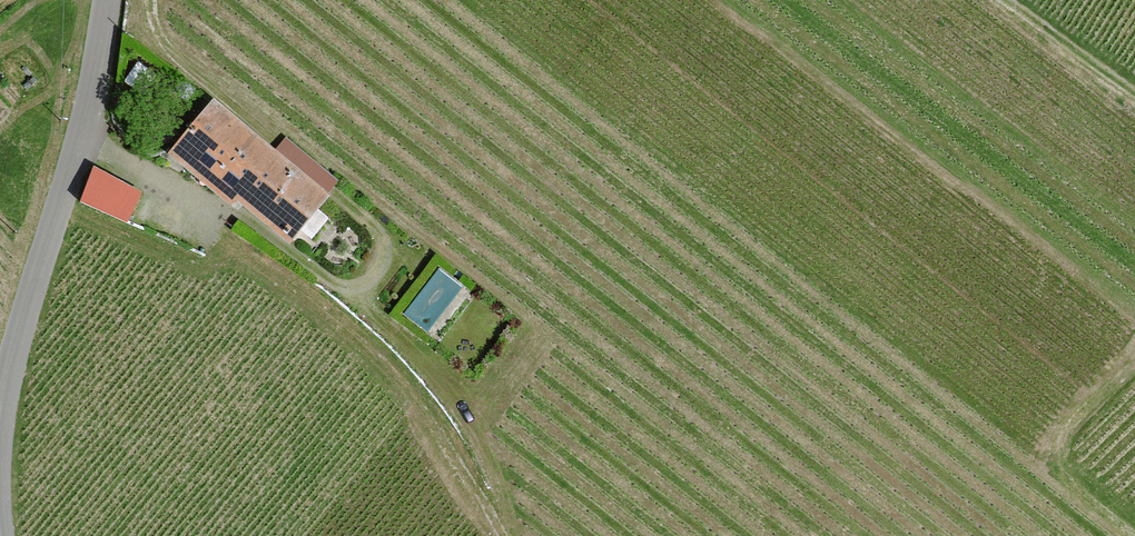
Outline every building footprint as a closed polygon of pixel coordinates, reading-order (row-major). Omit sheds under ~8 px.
[(214,103),(172,154),(218,191),(238,208),(243,202),(250,208),(290,242),(327,196),(276,155),(214,103)] [(286,143),(276,155),(327,196),(331,191),(337,184),(286,143)] [(138,193),(95,170),(83,202),(125,220),(138,193)]
